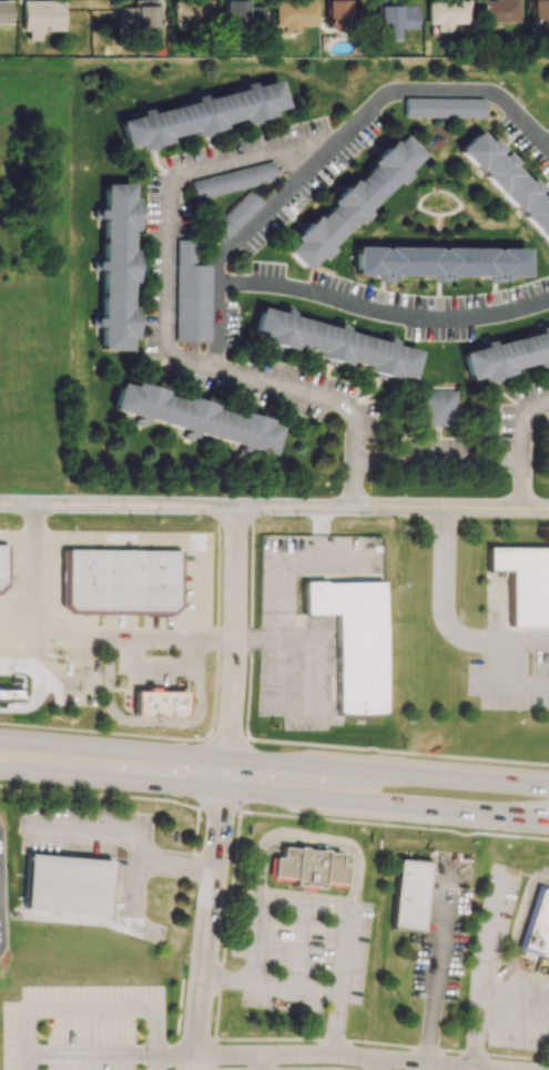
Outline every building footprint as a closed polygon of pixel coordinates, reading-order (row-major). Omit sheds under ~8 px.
[(21,1),(21,31),(26,31),(26,40),(39,40),(38,30),(62,30),(61,0),(47,0),(21,1)] [(133,0),(133,7),(118,7),(119,32),(158,30),(157,0),(140,0),(133,0)] [(170,23),(209,24),(209,1),(172,0),(171,0),(170,23)] [(245,0),(222,0),(223,27),(261,26),(261,7),(245,7),(245,0)] [(347,0),(324,0),(325,28),(347,28),(347,23),(364,23),(364,6),(347,7),(347,0)] [(425,24),(433,24),(433,31),(449,31),(449,24),(466,24),(467,0),(428,0),(426,0),(425,24)] [(514,0),(479,0),(479,22),(515,22),(514,0)] [(530,29),(548,29),(548,0),(528,0),(530,29)] [(314,26),(313,1),(271,2),(272,26),(279,26),(279,33),(296,33),(296,26),(314,26)] [(384,40),(399,40),(399,29),(414,29),(414,5),(376,6),(377,29),(383,29),(384,40)] [(119,121),(125,147),(285,106),(278,81),(119,121)] [(483,117),(483,99),(403,98),(403,117),(483,117)] [(548,245),(548,204),(477,131),(457,151),(548,245)] [(303,269),(421,155),(403,135),(284,251),(303,269)] [(189,181),(194,200),(276,179),(271,161),(189,181)] [(100,350),(128,350),(130,185),(102,185),(100,350)] [(212,225),(225,239),(262,203),(249,190),(212,225)] [(208,342),(209,265),(194,265),(195,240),(176,239),(175,342),(208,342)] [(354,247),(526,248),(526,276),(354,274),(354,247)] [(261,308),(417,351),(410,379),(253,336),(261,308)] [(461,354),(548,331),(548,360),(468,381),(461,354)] [(121,381),(278,425),(271,452),(113,409),(121,381)] [(419,390),(420,427),(456,426),(455,390),(419,390)] [(487,548),(548,548),(548,625),(509,625),(509,570),(487,570),(487,548)] [(60,549),(179,550),(179,613),(59,613),(60,549)] [(382,716),(335,716),(335,614),(304,614),(304,582),(382,581),(382,716)] [(134,689),(185,690),(185,716),(133,715),(134,689)] [(21,703),(0,702),(0,691),(21,692),(21,703)] [(283,846),(281,857),(273,856),(271,876),(294,878),(293,885),(321,888),(322,882),(342,884),(344,866),(338,865),(339,853),(283,846)] [(29,853),(111,860),(105,917),(23,909),(29,853)] [(429,862),(421,930),(389,927),(398,857),(429,862)] [(539,885),(518,949),(539,957),(540,955),(548,958),(548,888),(539,885)]
